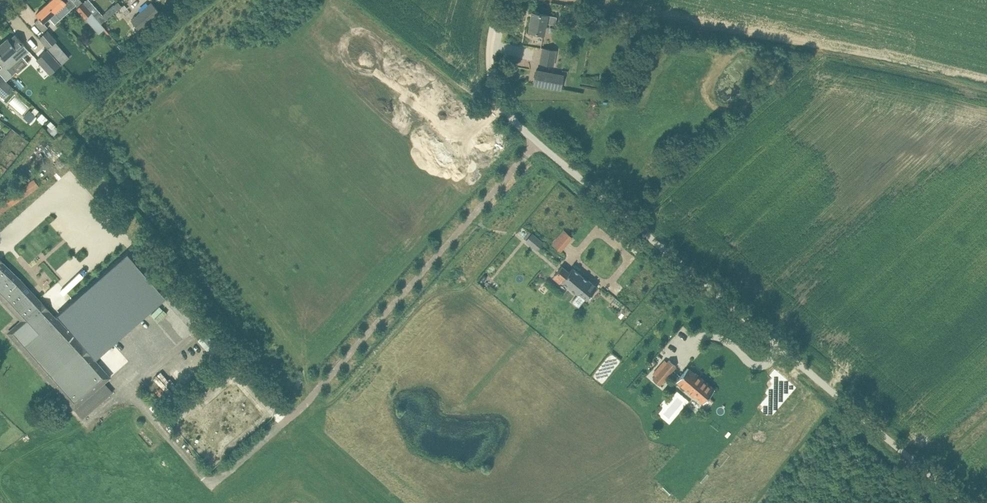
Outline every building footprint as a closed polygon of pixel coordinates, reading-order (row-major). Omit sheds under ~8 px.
[(47,4),(61,18),(76,4),(73,0),(51,0),(47,4)] [(82,3),(93,15),(95,17),(101,24),(110,16),(106,11),(103,15),(99,11),(90,0),(86,0),(83,3),(82,3)] [(141,31),(161,13),(151,2),(131,20),(141,31)] [(82,3),(77,9),(85,18),(86,18),(89,22),(95,17),(93,15),(82,3)] [(55,23),(61,18),(47,4),(36,14),(39,18),(34,22),(39,26),(43,31),(48,27),(44,23),(50,18),(55,23)] [(556,16),(542,14),(532,12),(529,31),(544,33),(546,22),(555,23),(556,16)] [(589,19),(587,27),(596,30),(598,22),(589,19)] [(57,40),(48,30),(40,37),(49,47),(53,43),(55,46),(58,44),(56,42),(57,40)] [(2,67),(0,68),(0,73),(7,80),(13,74),(9,69),(29,51),(23,44),(24,44),(16,34),(9,40),(8,39),(8,38),(0,45),(0,64),(2,67)] [(543,48),(540,64),(553,66),(556,50),(543,48)] [(47,50),(37,59),(49,73),(60,64),(47,50)] [(561,89),(563,75),(536,70),(533,84),(561,89)] [(13,88),(1,77),(0,77),(0,92),(5,97),(13,88)] [(10,102),(23,114),(30,106),(17,94),(10,102)] [(31,121),(36,116),(31,111),(26,115),(31,121)] [(0,203),(0,213),(12,205),(8,198),(0,203)] [(565,228),(553,243),(564,251),(576,236),(565,228)] [(535,232),(528,240),(539,250),(546,242),(535,232)] [(57,317),(57,318),(93,358),(95,357),(96,358),(97,358),(111,345),(166,296),(141,268),(136,262),(128,253),(72,302),(58,315),(59,316),(57,317)] [(21,320),(24,323),(10,336),(19,346),(74,409),(82,418),(112,391),(104,382),(105,382),(110,377),(93,358),(57,318),(19,278),(5,264),(0,260),(0,297),(21,320)] [(562,266),(555,274),(556,275),(558,273),(564,278),(562,280),(577,293),(579,292),(587,299),(597,287),(588,279),(588,280),(573,267),(569,272),(562,266)] [(655,376),(653,379),(660,385),(676,366),(669,360),(667,362),(665,365),(662,363),(653,374),(655,376)] [(695,373),(688,367),(677,380),(694,395),(695,395),(703,402),(714,389),(695,373)]
